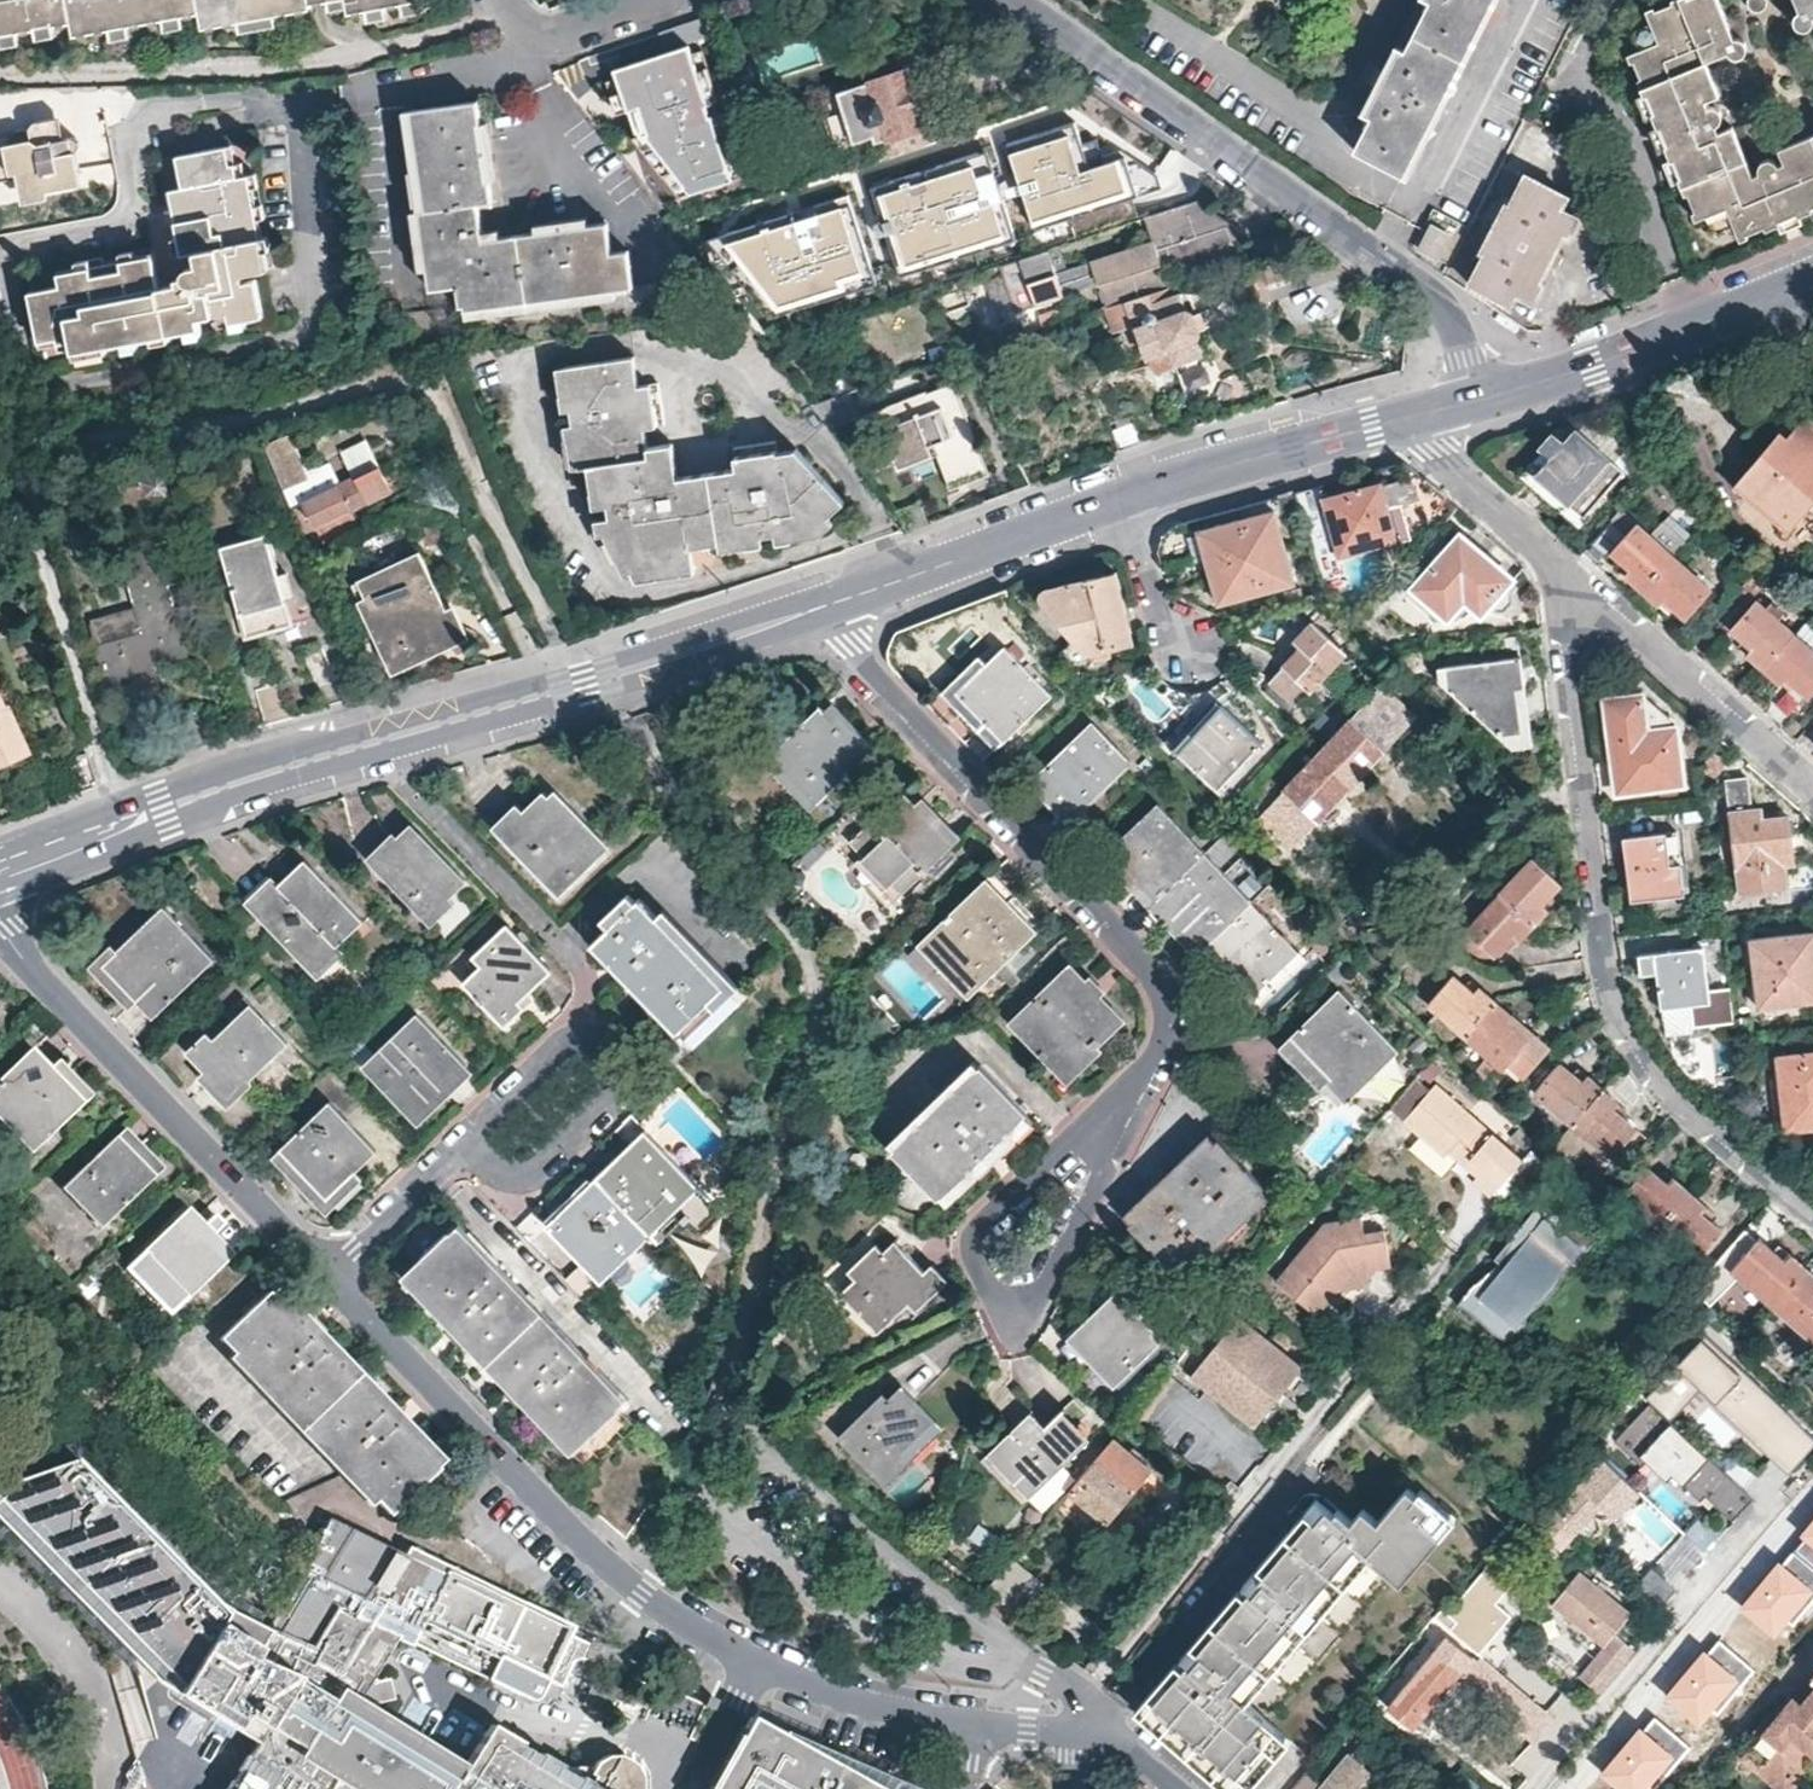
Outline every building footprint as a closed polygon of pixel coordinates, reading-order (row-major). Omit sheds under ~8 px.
[(71,20),(68,0),(0,0),(0,32),(71,20)] [(203,16),(200,0),(68,0),(71,20),(74,37),(162,21),(203,16)] [(315,9),(314,0),(200,0),(203,16),(206,33),(316,14),(315,9)] [(315,9),(333,6),(351,3),(353,11),(354,17),(371,14),(391,10),(407,8),(424,5),(424,0),(314,0),(315,9)] [(1491,0),(1431,0),(1408,46),(1403,44),(1389,72),(1382,69),(1375,85),(1380,89),(1368,111),(1373,114),(1356,147),(1404,173),(1491,0)] [(1812,133),(1779,147),(1783,161),(1777,164),(1769,160),(1763,159),(1761,161),(1757,168),(1757,172),(1753,173),(1752,172),(1733,125),(1718,131),(1716,125),(1719,120),(1720,116),(1719,111),(1715,108),(1709,106),(1708,106),(1706,99),(1719,94),(1707,61),(1728,52),(1732,56),(1738,57),(1744,53),(1744,46),(1741,42),(1739,40),(1735,39),(1731,37),(1717,0),(1675,0),(1670,2),(1670,7),(1654,13),(1651,11),(1644,13),(1651,29),(1656,44),(1638,51),(1627,56),(1637,81),(1635,84),(1641,99),(1646,98),(1652,115),(1649,117),(1655,132),(1666,127),(1672,132),(1676,130),(1679,138),(1673,140),(1672,146),(1663,150),(1669,164),(1673,163),(1679,180),(1676,182),(1682,196),(1685,196),(1693,213),(1690,215),(1692,222),(1708,216),(1725,210),(1732,225),(1740,243),(1747,239),(1746,235),(1765,228),(1766,231),(1780,226),(1777,219),(1779,211),(1777,205),(1785,201),(1787,205),(1795,208),(1800,217),(1812,212),(1812,135),(1812,133)] [(1764,7),(1765,0),(1746,0),(1745,4),(1748,9),(1753,12),(1757,13),(1760,11),(1764,7)] [(1799,11),(1795,16),(1793,23),(1796,28),(1802,30),(1808,27),(1810,25),(1810,23),(1811,18),(1812,17),(1812,0),(1795,0),(1799,11)] [(351,3),(333,6),(335,15),(353,11),(351,3)] [(424,5),(407,8),(409,20),(426,17),(424,5)] [(391,10),(371,14),(374,26),(393,22),(391,10)] [(716,15),(664,29),(668,44),(720,30),(716,15)] [(1656,44),(1651,29),(1633,36),(1638,51),(1656,44)] [(684,192),(745,174),(725,111),(710,114),(706,102),(719,98),(699,50),(653,63),(639,68),(607,74),(616,110),(636,109),(640,133),(684,192)] [(653,63),(650,50),(635,55),(639,68),(653,63)] [(883,136),(889,155),(930,142),(908,68),(839,88),(854,139),(873,133),(883,136)] [(74,161),(81,159),(74,130),(57,132),(53,113),(42,109),(41,99),(33,94),(12,99),(10,100),(15,125),(9,133),(0,135),(0,176),(21,173),(24,189),(57,182),(66,181),(64,174),(76,171),(74,161)] [(612,250),(609,218),(573,223),(571,218),(557,219),(557,225),(518,230),(486,236),(482,201),(495,198),(492,177),(489,175),(487,157),(493,156),(492,140),(484,141),(482,123),(485,122),(482,98),(414,107),(428,207),(420,208),(431,289),(458,286),(461,301),(464,302),(468,308),(471,308),(477,305),(487,306),(493,305),(632,284),(628,248),(612,250)] [(1655,132),(1663,150),(1672,146),(1673,140),(1679,138),(1676,130),(1672,132),(1666,127),(1655,132)] [(1069,132),(1011,151),(1033,219),(1129,188),(1119,159),(1082,171),(1069,132)] [(275,264),(249,137),(208,145),(160,154),(168,208),(147,213),(152,239),(26,265),(32,304),(42,357),(138,337),(234,318),(262,312),(254,269),(275,264)] [(974,162),(881,193),(905,264),(1004,231),(994,201),(1004,197),(995,169),(979,174),(974,162)] [(1247,184),(1229,172),(1213,180),(1207,178),(1203,180),(1199,177),(1138,197),(1145,217),(1202,199),(1234,189),(1247,184)] [(1535,291),(1554,253),(1555,252),(1571,221),(1558,214),(1568,195),(1528,174),(1499,229),(1493,226),(1490,233),(1495,237),(1471,281),(1512,303),(1521,283),(1535,291)] [(1202,199),(1145,217),(1150,232),(1162,230),(1172,258),(1249,232),(1202,199)] [(1790,222),(1800,217),(1795,208),(1787,205),(1785,201),(1777,205),(1779,211),(1777,219),(1780,226),(1790,222)] [(843,205),(727,242),(778,308),(846,286),(843,276),(865,269),(843,205)] [(1715,232),(1732,225),(1725,210),(1708,216),(1715,232)] [(696,225),(694,216),(688,218),(690,227),(696,225)] [(1453,233),(1434,221),(1421,244),(1441,256),(1453,233)] [(1162,261),(1172,258),(1162,230),(1150,232),(1152,241),(1155,239),(1162,261)] [(1057,271),(1050,248),(1019,257),(1035,310),(1064,300),(1069,317),(1103,306),(1126,298),(1167,285),(1170,284),(1162,261),(1155,239),(1152,241),(1057,271)] [(1183,306),(1178,290),(1168,292),(1167,285),(1126,298),(1103,306),(1112,331),(1135,324),(1145,354),(1148,355),(1151,364),(1155,368),(1157,369),(1201,355),(1195,337),(1196,330),(1195,324),(1192,311),(1183,306)] [(847,504),(799,449),(793,456),(783,463),(781,451),(739,456),(740,468),(679,475),(674,443),(650,446),(648,429),(661,426),(654,385),(642,387),(636,356),(567,367),(582,468),(596,467),(601,492),(607,491),(613,531),(633,570),(637,577),(696,570),(693,547),(818,529),(847,504)] [(994,471),(957,378),(933,388),(929,386),(864,412),(873,432),(882,428),(895,457),(936,440),(955,486),(994,471)] [(1767,510),(1784,491),(1794,500),(1812,476),(1812,413),(1806,406),(1800,415),(1783,436),(1773,429),(1731,481),(1767,510)] [(1791,408),(1773,429),(1783,436),(1800,415),(1791,408)] [(1573,424),(1533,469),(1583,514),(1623,467),(1573,424)] [(304,459),(292,429),(267,439),(295,504),(303,523),(311,519),(315,525),(352,506),(391,487),(381,464),(358,475),(358,473),(339,482),(330,487),(321,469),(310,474),(308,469),(320,465),(315,454),(304,459)] [(182,483),(179,471),(172,472),(160,467),(157,457),(140,461),(142,466),(121,472),(128,499),(152,491),(159,494),(169,492),(176,490),(182,483)] [(1320,482),(1291,489),(1298,513),(1319,594),(1351,623),(1457,505),(1431,481),(1406,459),(1376,466),(1380,479),(1323,495),(1320,482)] [(1243,503),(1192,517),(1196,529),(1217,602),(1288,584),(1272,521),(1298,513),(1291,489),(1243,503)] [(1767,510),(1778,519),(1794,500),(1784,491),(1767,510)] [(1686,512),(1696,521),(1704,512),(1694,503),(1686,512)] [(1616,564),(1640,584),(1671,549),(1633,517),(1608,546),(1621,558),(1616,564)] [(1203,556),(1196,529),(1186,532),(1193,559),(1203,556)] [(291,622),(264,531),(221,543),(229,572),(247,634),(281,625),(291,622)] [(1482,566),(1489,558),(1459,532),(1410,587),(1444,618),(1462,598),(1477,613),(1487,602),(1494,609),(1498,611),(1501,610),(1503,611),(1513,599),(1513,597),(1510,591),(1501,585),(1482,566)] [(185,651),(178,629),(165,581),(180,576),(168,538),(119,552),(136,608),(88,623),(107,684),(148,672),(146,662),(185,651)] [(459,630),(436,584),(435,583),(418,549),(362,576),(370,592),(360,596),(392,661),(459,630)] [(1671,549),(1640,584),(1667,607),(1671,602),(1684,613),(1711,583),(1671,549)] [(1510,576),(1489,558),(1482,566),(1501,585),(1510,576)] [(1134,640),(1113,570),(1043,587),(1040,588),(1037,590),(1037,593),(1036,596),(1037,598),(1039,601),(1042,605),(1085,654),(1134,640)] [(1791,630),(1738,583),(1710,615),(1725,628),(1727,624),(1741,636),(1735,643),(1760,665),(1791,630)] [(1294,642),(1284,653),(1263,676),(1289,703),(1340,646),(1305,614),(1287,636),(1294,642)] [(1760,665),(1787,687),(1792,681),(1805,691),(1812,682),(1812,650),(1798,636),(1807,626),(1800,620),(1791,630),(1760,665)] [(1277,647),(1284,653),(1294,642),(1287,636),(1277,647)] [(991,688),(972,705),(1003,738),(1053,690),(1005,641),(974,670),(991,688)] [(1518,651),(1443,661),(1446,685),(1499,730),(1523,728),(1516,684),(1523,682),(1518,651)] [(956,688),(972,705),(991,688),(974,670),(956,688)] [(255,687),(265,721),(294,713),(284,679),(255,687)] [(1383,679),(1306,764),(1324,780),(1341,796),(1417,710),(1383,679)] [(1184,690),(1181,689),(1180,692),(1207,720),(1179,749),(1169,739),(1166,742),(1221,792),(1223,790),(1221,786),(1261,741),(1219,705),(1206,688),(1201,690),(1196,690),(1192,690),(1184,690)] [(1604,696),(1611,758),(1621,757),(1614,705),(1643,703),(1643,700),(1641,692),(1604,696)] [(827,696),(769,751),(818,801),(875,746),(827,696)] [(1621,757),(1611,758),(1616,791),(1683,783),(1676,725),(1668,726),(1667,714),(1646,699),(1643,700),(1643,703),(1614,705),(1621,757)] [(1074,773),(1054,792),(1074,813),(1133,755),(1095,716),(1055,754),(1074,773)] [(10,727),(5,729),(0,717),(0,763),(21,754),(10,727)] [(1714,746),(1702,760),(1713,770),(1725,755),(1714,746)] [(1036,773),(1054,792),(1074,773),(1055,754),(1036,773)] [(1324,780),(1306,764),(1259,816),(1294,847),(1341,796),(1324,780)] [(1748,772),(1725,774),(1740,891),(1787,885),(1784,863),(1794,862),(1787,813),(1761,816),(1761,805),(1751,806),(1748,772)] [(541,787),(497,829),(557,891),(600,850),(541,787)] [(903,790),(850,842),(900,892),(953,842),(903,790)] [(1109,848),(1157,898),(1206,850),(1159,801),(1109,848)] [(410,821),(403,828),(411,836),(418,830),(410,821)] [(411,836),(403,828),(373,857),(426,914),(465,878),(418,830),(411,836)] [(1673,828),(1627,833),(1630,852),(1623,852),(1628,893),(1680,887),(1673,828)] [(1101,857),(1148,906),(1157,898),(1109,848),(1101,857)] [(1206,850),(1157,898),(1204,947),(1253,900),(1206,850)] [(1530,854),(1497,890),(1530,922),(1544,907),(1538,902),(1548,891),(1559,880),(1530,854)] [(304,857),(279,882),(287,891),(313,866),(304,857)] [(287,891),(279,882),(252,907),(312,969),(363,918),(313,866),(287,891)] [(984,876),(923,935),(975,987),(1035,929),(984,876)] [(1530,922),(1497,890),(1463,928),(1490,954),(1501,942),(1510,931),(1516,937),(1530,922)] [(1538,902),(1544,907),(1554,896),(1548,891),(1538,902)] [(638,898),(591,944),(644,1000),(675,1034),(724,988),(638,898)] [(1157,898),(1148,906),(1195,955),(1204,947),(1157,898)] [(1253,900),(1204,947),(1252,996),(1300,948),(1253,900)] [(147,983),(134,995),(151,1012),(212,954),(161,902),(113,948),(147,983)] [(499,914),(466,945),(480,960),(461,978),(503,1022),(523,1003),(517,998),(550,966),(499,914)] [(1506,947),(1516,937),(1510,931),(1501,942),(1506,947)] [(1747,940),(1756,1010),(1812,1002),(1812,967),(1812,962),(1812,932),(1747,940)] [(975,987),(923,935),(915,942),(967,994),(975,987)] [(1702,943),(1635,951),(1638,972),(1652,970),(1656,1005),(1709,999),(1702,943)] [(100,960),(134,995),(147,983),(113,948),(100,960)] [(1009,1023),(1041,1056),(1052,1047),(1070,1067),(1123,1017),(1070,963),(1009,1023)] [(1458,1034),(1491,999),(1477,986),(1469,993),(1459,983),(1447,972),(1422,1000),(1458,1034)] [(1469,993),(1477,986),(1466,975),(1459,983),(1469,993)] [(1338,986),(1297,1026),(1338,1070),(1328,1079),(1346,1098),(1399,1048),(1338,986)] [(205,1027),(185,1046),(226,1089),(242,1074),(246,1078),(286,1038),(239,990),(221,1007),(230,1016),(213,1034),(205,1027)] [(1516,1084),(1546,1047),(1519,1023),(1512,1030),(1501,1021),(1507,1013),(1491,999),(1458,1034),(1516,1084)] [(416,1012),(363,1064),(412,1114),(466,1061),(416,1012)] [(1751,1030),(1748,1012),(1733,1014),(1734,1031),(1751,1030)] [(1519,1023),(1507,1013),(1501,1021),(1512,1030),(1519,1023)] [(1338,1070),(1297,1026),(1278,1043),(1320,1087),(1328,1079),(1338,1070)] [(0,1077),(0,1122),(28,1151),(55,1124),(43,1111),(49,1106),(29,1085),(49,1065),(31,1047),(0,1077)] [(1052,1047),(1041,1056),(1061,1076),(1070,1067),(1052,1047)] [(1774,1054),(1783,1127),(1812,1124),(1812,1049),(1774,1054)] [(981,1063),(891,1151),(937,1198),(1028,1110),(981,1063)] [(1533,1092),(1570,1123),(1600,1087),(1584,1074),(1578,1081),(1568,1072),(1557,1063),(1533,1092)] [(82,1098),(49,1065),(29,1085),(49,1106),(43,1111),(55,1124),(82,1098)] [(1578,1081),(1584,1074),(1574,1065),(1568,1072),(1578,1081)] [(1421,1088),(1410,1079),(1390,1102),(1402,1112),(1421,1088)] [(1506,1201),(1537,1163),(1435,1079),(1406,1115),(1446,1149),(1448,1147),(1460,1132),(1475,1143),(1462,1159),(1475,1170),(1472,1174),(1491,1188),(1506,1201)] [(1600,1087),(1570,1123),(1608,1154),(1632,1125),(1621,1116),(1610,1108),(1616,1101),(1600,1087)] [(329,1099),(281,1145),(328,1194),(376,1148),(329,1099)] [(1627,1110),(1616,1101),(1610,1108),(1621,1116),(1627,1110)] [(628,1147),(596,1176),(643,1225),(694,1177),(647,1128),(628,1147)] [(1475,1143),(1460,1132),(1448,1147),(1462,1159),(1475,1143)] [(114,1133),(59,1185),(98,1224),(153,1172),(114,1133)] [(1218,1136),(1129,1222),(1177,1271),(1265,1184),(1218,1136)] [(1620,1192),(1660,1225),(1689,1188),(1673,1175),(1666,1183),(1654,1172),(1644,1163),(1620,1192)] [(1666,1183),(1673,1175),(1660,1164),(1654,1172),(1666,1183)] [(643,1225),(596,1176),(570,1201),(546,1224),(594,1271),(643,1225)] [(643,1225),(652,1234),(678,1209),(703,1186),(694,1177),(643,1225)] [(703,1186),(678,1209),(705,1235),(728,1212),(703,1186)] [(1546,1187),(1509,1234),(1517,1240),(1505,1254),(1503,1253),(1460,1291),(1468,1298),(1474,1302),(1480,1306),(1481,1308),(1484,1312),(1489,1317),(1495,1323),(1502,1328),(1514,1335),(1533,1313),(1530,1311),(1535,1305),(1540,1300),(1546,1294),(1552,1287),(1562,1274),(1567,1266),(1572,1257),(1577,1253),(1580,1255),(1600,1232),(1546,1187)] [(1689,1188),(1660,1225),(1697,1256),(1721,1227),(1710,1218),(1699,1209),(1706,1201),(1689,1188)] [(1716,1210),(1706,1201),(1699,1209),(1710,1218),(1716,1210)] [(187,1207),(181,1214),(205,1238),(211,1231),(187,1207)] [(205,1238),(181,1214),(126,1267),(169,1310),(229,1251),(211,1231),(205,1238)] [(1313,1313),(1334,1288),(1350,1269),(1345,1264),(1364,1252),(1367,1266),(1372,1266),(1391,1260),(1383,1224),(1361,1229),(1359,1214),(1323,1222),(1273,1280),(1313,1313)] [(450,1225),(402,1273),(454,1326),(529,1403),(574,1449),(621,1403),(450,1225)] [(604,1281),(652,1234),(643,1225),(594,1271),(604,1281)] [(1517,1240),(1509,1234),(1498,1248),(1503,1253),(1505,1254),(1517,1240)] [(1728,1268),(1772,1304),(1805,1264),(1788,1250),(1782,1257),(1770,1248),(1756,1236),(1745,1249),(1733,1239),(1691,1288),(1702,1298),(1728,1268)] [(893,1238),(840,1294),(879,1331),(933,1278),(893,1238)] [(1782,1257),(1788,1250),(1777,1241),(1770,1248),(1782,1257)] [(1350,1269),(1334,1288),(1357,1284),(1372,1266),(1367,1266),(1364,1252),(1345,1264),(1350,1269)] [(1772,1304),(1812,1338),(1812,1271),(1805,1264),(1772,1304)] [(787,1294),(771,1288),(766,1310),(771,1314),(787,1294)] [(1117,1288),(1066,1338),(1113,1385),(1164,1336),(1117,1288)] [(218,1336),(348,1469),(390,1511),(409,1493),(439,1464),(396,1420),(303,1325),(267,1289),(218,1336)] [(1238,1313),(1190,1371),(1252,1423),(1300,1365),(1238,1313)] [(1812,1443),(1812,1437),(1701,1332),(1640,1397),(1647,1404),(1679,1433),(1711,1400),(1787,1471),(1812,1443)] [(898,1378),(886,1389),(904,1408),(908,1403),(931,1425),(904,1450),(912,1458),(945,1427),(898,1378)] [(904,1408),(886,1389),(839,1436),(885,1485),(912,1458),(904,1450),(931,1425),(908,1403),(904,1408)] [(1750,1500),(1679,1433),(1647,1404),(1615,1438),(1718,1534),(1750,1500)] [(1030,1410),(990,1451),(1032,1493),(1088,1438),(1059,1407),(1042,1424),(1030,1410)] [(588,1456),(615,1432),(605,1421),(578,1445),(588,1456)] [(1112,1434),(1068,1488),(1106,1520),(1152,1467),(1112,1434)] [(376,1680),(401,1639),(534,1700),(541,1700),(545,1696),(552,1681),(564,1686),(573,1663),(579,1659),(585,1659),(592,1642),(575,1636),(579,1626),(412,1547),(408,1555),(332,1518),(306,1573),(301,1571),(273,1627),(233,1607),(81,1458),(0,1490),(0,1515),(161,1681),(259,1745),(232,1788),(644,1788),(646,1776),(642,1765),(629,1757),(615,1756),(602,1761),(591,1778),(498,1723),(473,1764),(374,1704),(397,1700),(392,1677),(376,1680)] [(1634,1495),(1597,1460),(1571,1487),(1576,1491),(1556,1512),(1577,1532),(1597,1511),(1608,1522),(1634,1495)] [(1133,1710),(1144,1719),(1151,1710),(1166,1723),(1181,1736),(1174,1744),(1184,1753),(1190,1758),(1196,1763),(1203,1755),(1218,1767),(1233,1780),(1226,1788),(1227,1788),(1248,1788),(1289,1740),(1264,1720),(1241,1701),(1266,1669),(1293,1637),(1318,1607),(1343,1576),(1369,1545),(1393,1565),(1406,1577),(1443,1532),(1423,1516),(1433,1505),(1417,1492),(1408,1486),(1381,1519),(1360,1502),(1348,1516),(1335,1504),(1331,1509),(1313,1494),(1260,1559),(1266,1564),(1262,1569),(1255,1563),(1239,1583),(1246,1589),(1241,1594),(1234,1588),(1181,1652),(1190,1658),(1185,1663),(1177,1656),(1133,1710)] [(1422,1486),(1417,1492),(1433,1505),(1438,1499),(1422,1486)] [(1423,1516),(1443,1532),(1457,1515),(1438,1499),(1433,1505),(1423,1516)] [(1683,1533),(1708,1552),(1720,1537),(1694,1518),(1683,1533)] [(1677,1532),(1637,1585),(1664,1605),(1704,1553),(1677,1532)] [(1369,1545),(1343,1576),(1367,1596),(1393,1565),(1369,1545)] [(1596,1579),(1578,1565),(1550,1601),(1602,1643),(1581,1669),(1601,1688),(1636,1645),(1614,1627),(1630,1607),(1603,1586),(1596,1579)] [(1367,1596),(1343,1576),(1318,1607),(1341,1627),(1367,1596)] [(1606,1582),(1599,1576),(1596,1579),(1603,1586),(1606,1582)] [(1470,1593),(1450,1617),(1471,1636),(1491,1613),(1470,1593)] [(1341,1627),(1318,1607),(1293,1637),(1316,1657),(1341,1627)] [(1471,1647),(1451,1631),(1390,1704),(1415,1725),(1440,1695),(1455,1676),(1465,1664),(1461,1660),(1471,1647)] [(1316,1657),(1293,1637),(1266,1669),(1290,1689),(1316,1657)] [(1795,1687),(1801,1692),(1812,1678),(1812,1665),(1795,1687)] [(1241,1701),(1264,1720),(1290,1689),(1266,1669),(1241,1701)] [(1787,1788),(1789,1788),(1812,1760),(1812,1678),(1801,1692),(1795,1687),(1794,1686),(1778,1705),(1757,1731),(1741,1750),(1787,1788)] [(717,1701),(707,1696),(704,1705),(713,1709),(717,1701)] [(1778,1705),(1772,1700),(1750,1725),(1757,1731),(1778,1705)] [(1151,1710),(1144,1719),(1158,1731),(1166,1723),(1151,1710)] [(789,1736),(759,1719),(719,1788),(916,1788),(792,1732),(789,1736)] [(1158,1731),(1174,1744),(1181,1736),(1166,1723),(1158,1731)] [(1317,1788),(1375,1788),(1384,1779),(1373,1769),(1382,1758),(1362,1742),(1353,1752),(1350,1750),(1317,1788)] [(1196,1763),(1211,1775),(1218,1767),(1203,1755),(1196,1763)] [(1211,1775),(1226,1788),(1233,1780),(1218,1767),(1211,1775)]
